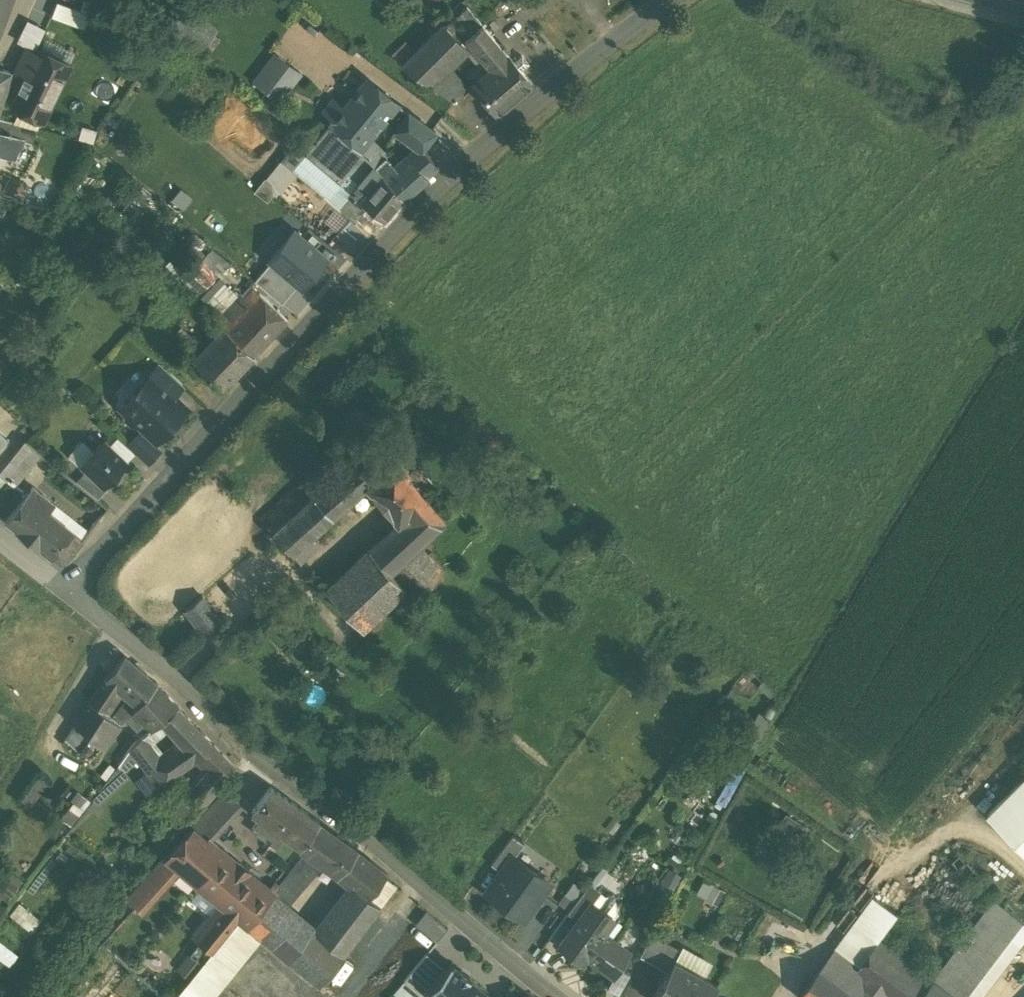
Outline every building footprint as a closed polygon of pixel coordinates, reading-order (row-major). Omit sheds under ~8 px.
[(10,0),(0,0),(0,26),(10,0)] [(92,11),(58,0),(57,0),(52,16),(87,27),(92,11)] [(510,52),(467,5),(450,20),(462,35),(482,59),(490,67),(510,52)] [(213,31),(183,8),(169,26),(199,49),(213,31)] [(462,35),(450,20),(444,24),(458,39),(462,35)] [(442,22),(400,63),(428,81),(442,68),(465,46),(458,39),(444,24),(442,22)] [(32,79),(18,107),(43,119),(68,67),(30,47),(17,72),(32,79)] [(514,61),(510,52),(490,67),(473,81),(472,82),(497,111),(531,82),(514,61)] [(300,71),(276,53),(254,81),(278,99),(300,71)] [(528,62),(521,54),(514,61),(520,68),(528,62)] [(482,59),(466,72),(473,81),(490,67),(482,59)] [(463,92),(442,68),(428,81),(455,99),(463,92)] [(10,71),(0,69),(0,105),(10,71)] [(365,79),(343,106),(336,100),(331,100),(325,107),(326,113),(333,119),(330,123),(358,148),(359,148),(368,137),(397,102),(365,79)] [(435,130),(408,110),(396,128),(421,147),(422,148),(435,130)] [(21,137),(31,140),(36,126),(0,117),(0,130),(21,137)] [(330,123),(306,153),(328,171),(351,141),(330,123)] [(15,157),(21,137),(0,130),(0,153),(15,157)] [(368,137),(359,148),(369,158),(379,148),(368,137)] [(359,148),(358,148),(351,141),(328,171),(340,182),(341,181),(341,182),(348,173),(358,181),(368,189),(382,173),(375,165),(369,158),(359,148)] [(421,147),(397,167),(385,155),(375,165),(382,173),(402,195),(403,196),(437,165),(422,148),(421,147)] [(379,148),(369,158),(375,165),(385,155),(379,148)] [(368,189),(361,198),(382,217),(402,195),(382,173),(368,189)] [(9,176),(6,192),(28,196),(31,180),(9,176)] [(368,189),(358,181),(350,190),(360,198),(361,198),(368,189)] [(337,231),(355,248),(370,231),(352,215),(337,231)] [(325,256),(294,229),(270,258),(271,259),(298,282),(301,285),(325,256)] [(298,282),(271,259),(255,279),(282,302),(298,282)] [(221,274),(204,293),(220,308),(238,289),(221,274)] [(237,315),(226,326),(253,353),(287,318),(259,291),(249,302),(237,315)] [(249,302),(241,293),(228,306),(229,307),(237,315),(249,302)] [(229,307),(218,318),(219,319),(212,326),(219,333),(226,326),(237,315),(229,307)] [(219,333),(194,359),(222,385),(253,353),(226,326),(219,333)] [(183,383),(159,361),(148,373),(151,376),(152,375),(173,393),(183,383)] [(173,393),(152,375),(151,376),(123,406),(125,409),(126,416),(132,422),(140,422),(156,438),(186,406),(173,393)] [(0,431),(0,454),(7,446),(9,440),(0,431)] [(158,450),(139,432),(130,442),(149,460),(158,450)] [(135,451),(117,435),(108,444),(126,461),(135,451)] [(0,470),(0,473),(7,479),(15,485),(42,452),(25,439),(0,470)] [(93,449),(81,462),(87,469),(104,484),(105,484),(126,461),(108,444),(103,439),(93,449)] [(80,440),(69,451),(69,455),(77,462),(81,462),(93,449),(83,440),(80,440)] [(395,462),(377,440),(348,466),(367,486),(397,522),(425,498),(394,463),(395,462)] [(348,466),(273,533),(292,553),(312,535),(367,486),(348,466)] [(104,484),(87,469),(77,480),(98,497),(108,486),(105,484),(104,484)] [(84,539),(48,510),(54,503),(33,486),(5,519),(60,562),(65,562),(69,557),(84,539)] [(425,498),(397,522),(325,588),(362,629),(405,589),(415,600),(444,573),(418,545),(445,519),(426,497),(425,498)] [(90,531),(54,503),(48,510),(84,539),(90,531)] [(312,535),(292,553),(301,562),(321,544),(312,535)] [(221,621),(202,596),(185,610),(204,634),(221,621)] [(156,682),(124,654),(106,677),(120,689),(138,704),(156,682)] [(106,677),(91,699),(103,710),(105,711),(120,689),(106,677)] [(135,708),(134,709),(151,728),(161,720),(178,706),(156,682),(135,708)] [(103,710),(91,699),(76,723),(101,746),(121,724),(105,711),(103,710)] [(126,701),(115,714),(123,721),(134,709),(135,708),(126,701)] [(214,744),(178,706),(161,720),(181,743),(195,760),(199,756),(214,745),(214,744)] [(101,746),(76,723),(65,738),(89,760),(101,746)] [(156,755),(141,736),(135,741),(130,747),(137,756),(143,764),(156,755)] [(159,759),(150,766),(151,767),(164,783),(195,760),(181,743),(159,759)] [(224,755),(214,745),(199,756),(210,767),(224,755)] [(130,747),(118,763),(125,769),(137,756),(130,747)] [(156,755),(143,764),(147,769),(151,767),(150,766),(159,759),(156,755)] [(235,767),(224,755),(210,767),(222,779),(225,775),(227,776),(235,767)] [(222,779),(210,767),(191,792),(202,803),(202,804),(223,780),(222,779)] [(36,802),(49,774),(40,770),(26,798),(36,802)] [(989,812),(1023,847),(1023,777),(989,812)] [(191,792),(179,779),(156,801),(180,825),(202,803),(191,792)] [(270,786),(251,812),(259,818),(252,828),(257,831),(259,828),(272,838),(277,831),(300,847),(301,846),(320,821),(297,805),(270,786)] [(225,789),(191,827),(205,838),(207,836),(208,838),(239,803),(239,802),(225,789)] [(320,821),(301,846),(307,851),(322,861),(339,874),(358,849),(320,821)] [(205,838),(191,827),(165,856),(176,865),(224,905),(239,917),(248,924),(273,894),(272,893),(205,838)] [(512,834),(491,863),(502,871),(513,856),(514,856),(524,843),(512,834)] [(370,859),(358,849),(339,874),(351,884),(352,883),(370,859)] [(280,882),(278,885),(278,886),(272,893),(273,894),(285,904),(322,861),(307,851),(288,873),(280,882)] [(165,856),(126,899),(137,909),(176,865),(165,856)] [(514,856),(513,856),(502,871),(487,891),(523,917),(548,881),(514,856)] [(387,872),(370,859),(352,883),(369,896),(385,874),(387,872)] [(284,870),(276,879),(280,882),(288,873),(284,870)] [(385,874),(369,896),(380,904),(396,883),(385,874)] [(351,884),(316,929),(342,953),(380,904),(369,896),(352,883),(351,884)] [(589,883),(568,912),(578,919),(591,900),(592,901),(599,890),(589,883)] [(605,894),(599,890),(592,901),(614,917),(617,912),(614,892),(605,894)] [(285,904),(273,894),(248,924),(260,935),(319,983),(342,953),(316,929),(315,929),(285,904)] [(874,896),(838,945),(863,963),(881,938),(899,913),(874,896)] [(934,978),(960,996),(965,996),(1023,920),(1023,918),(996,897),(945,964),(934,978)] [(28,929),(38,915),(19,900),(8,914),(28,929)] [(628,950),(603,932),(614,917),(592,901),(591,900),(578,919),(559,945),(582,961),(586,955),(614,974),(614,975),(619,966),(628,950)] [(224,905),(197,939),(212,951),(239,917),(224,905)] [(448,927),(428,910),(417,924),(436,940),(448,927)] [(174,996),(210,996),(260,935),(248,924),(239,917),(212,951),(174,996)] [(680,950),(652,934),(640,955),(667,970),(673,960),(674,960),(680,950)] [(881,938),(863,963),(876,972),(875,974),(891,986),(906,996),(920,996),(934,978),(920,968),(881,938)] [(16,953),(0,939),(0,959),(6,965),(16,953)] [(837,945),(801,994),(806,996),(883,996),(891,986),(875,974),(876,972),(863,963),(838,945),(837,945)] [(342,953),(319,983),(334,995),(356,964),(342,953)] [(931,953),(920,968),(934,978),(945,964),(931,953)] [(407,980),(426,996),(429,992),(447,971),(428,955),(407,980)] [(673,960),(667,970),(652,996),(710,996),(717,985),(674,960),(673,960)] [(435,996),(484,996),(489,991),(455,962),(447,971),(429,992),(435,996)] [(619,966),(614,975),(614,974),(607,986),(618,993),(630,972),(619,966)] [(934,978),(920,996),(960,996),(934,978)] [(504,996),(520,996),(511,989),(504,996)]
